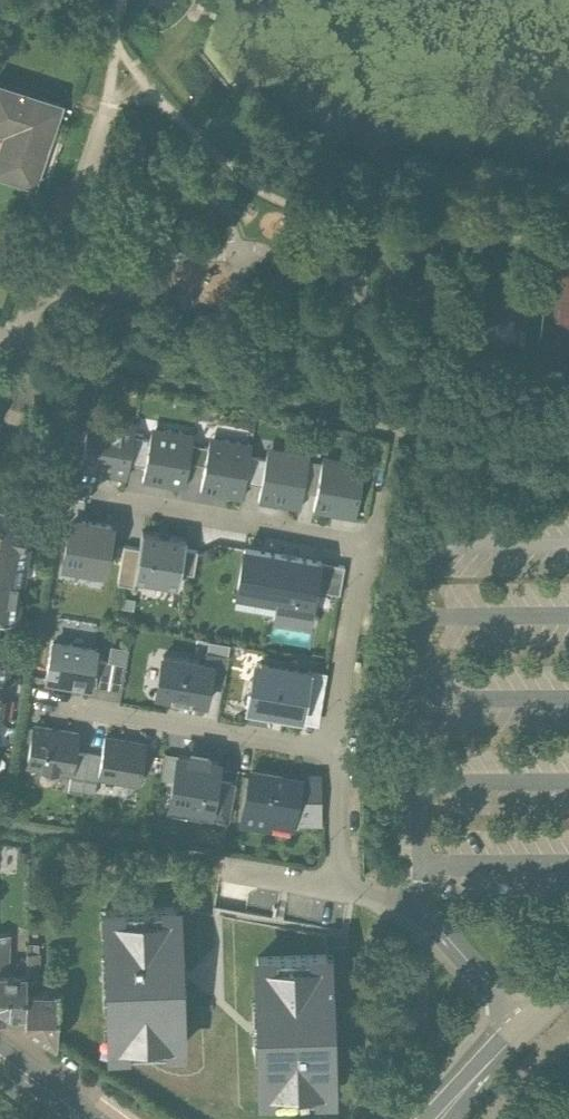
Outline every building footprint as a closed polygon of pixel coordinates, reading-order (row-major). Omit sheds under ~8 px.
[(10,131),(0,163),(0,175),(34,187),(34,189),(37,190),(51,148),(48,147),(52,134),(55,135),(64,107),(45,101),(43,108),(27,102),(29,96),(25,95),(24,97),(0,89),(0,128),(10,131)] [(129,464),(133,438),(136,425),(89,417),(80,472),(126,480),(129,464)] [(189,463),(192,445),(194,435),(152,428),(149,441),(145,467),(142,482),(184,490),(189,463)] [(245,483),(249,457),(252,445),(210,437),(208,448),(205,466),(200,492),(242,500),(245,483)] [(145,467),(149,441),(133,438),(129,464),(145,467)] [(205,466),(208,448),(192,445),(189,463),(205,466)] [(303,492),(308,462),(309,455),(268,447),(266,460),(261,486),(258,502),(300,509),(303,492)] [(261,486),(266,460),(249,457),(245,483),(261,486)] [(313,512),(355,519),(364,464),(323,457),(321,464),(316,494),(313,512)] [(316,494),(321,464),(308,462),(303,492),(316,494)] [(55,518),(71,520),(82,522),(85,500),(89,500),(92,486),(61,481),(55,518)] [(15,621),(19,600),(14,599),(16,584),(21,585),(28,543),(23,542),(26,527),(31,528),(34,507),(13,504),(14,497),(0,494),(0,618),(15,621)] [(104,573),(111,527),(82,522),(71,520),(63,566),(104,573)] [(134,580),(135,581),(178,588),(180,574),(184,550),(186,539),(142,532),(139,549),(134,580)] [(134,580),(139,549),(123,546),(117,586),(134,588),(135,581),(134,580)] [(194,576),(197,552),(184,550),(180,574),(194,576)] [(309,624),(315,585),(319,562),(244,550),(237,594),(276,600),(273,618),(309,624)] [(345,567),(319,562),(315,585),(320,592),(340,596),(345,567)] [(96,651),(52,644),(46,680),(90,687),(96,651)] [(108,663),(100,662),(96,688),(122,692),(129,649),(111,646),(108,663)] [(212,665),(210,681),(224,684),(229,657),(206,653),(204,664),(212,665)] [(204,664),(162,657),(156,697),(171,699),(171,701),(190,705),(190,703),(206,706),(210,681),(212,665),(204,664)] [(0,680),(5,681),(9,660),(0,658),(0,681),(0,680)] [(307,673),(261,664),(258,684),(252,683),(247,710),(301,719),(303,710),(309,673),(307,673)] [(309,673),(303,710),(320,713),(327,673),(308,670),(307,673),(309,673)] [(78,735),(34,728),(28,767),(71,775),(75,753),(78,735)] [(146,746),(104,740),(101,758),(98,778),(139,785),(146,746)] [(101,758),(75,753),(71,775),(68,793),(95,797),(98,778),(101,758)] [(190,759),(178,757),(170,808),(210,815),(211,815),(217,782),(220,765),(207,763),(208,758),(191,755),(190,759)] [(269,815),(292,819),(293,820),(300,782),(282,779),(251,774),(242,826),(266,830),(269,815)] [(282,775),(282,779),(300,782),(293,820),(292,819),(292,826),(320,826),(320,775),(282,775)] [(236,785),(217,782),(211,815),(210,815),(209,821),(229,824),(236,785)] [(176,908),(106,910),(111,1051),(181,1049),(176,908)] [(14,958),(19,959),(18,973),(24,974),(26,951),(26,945),(15,944),(14,958)] [(38,952),(26,951),(24,974),(25,1015),(25,1024),(56,1044),(58,992),(36,991),(38,952)] [(326,955),(257,957),(262,1098),(331,1095),(326,955)] [(9,1013),(25,1015),(24,974),(18,973),(0,972),(0,1008),(9,1013)]
